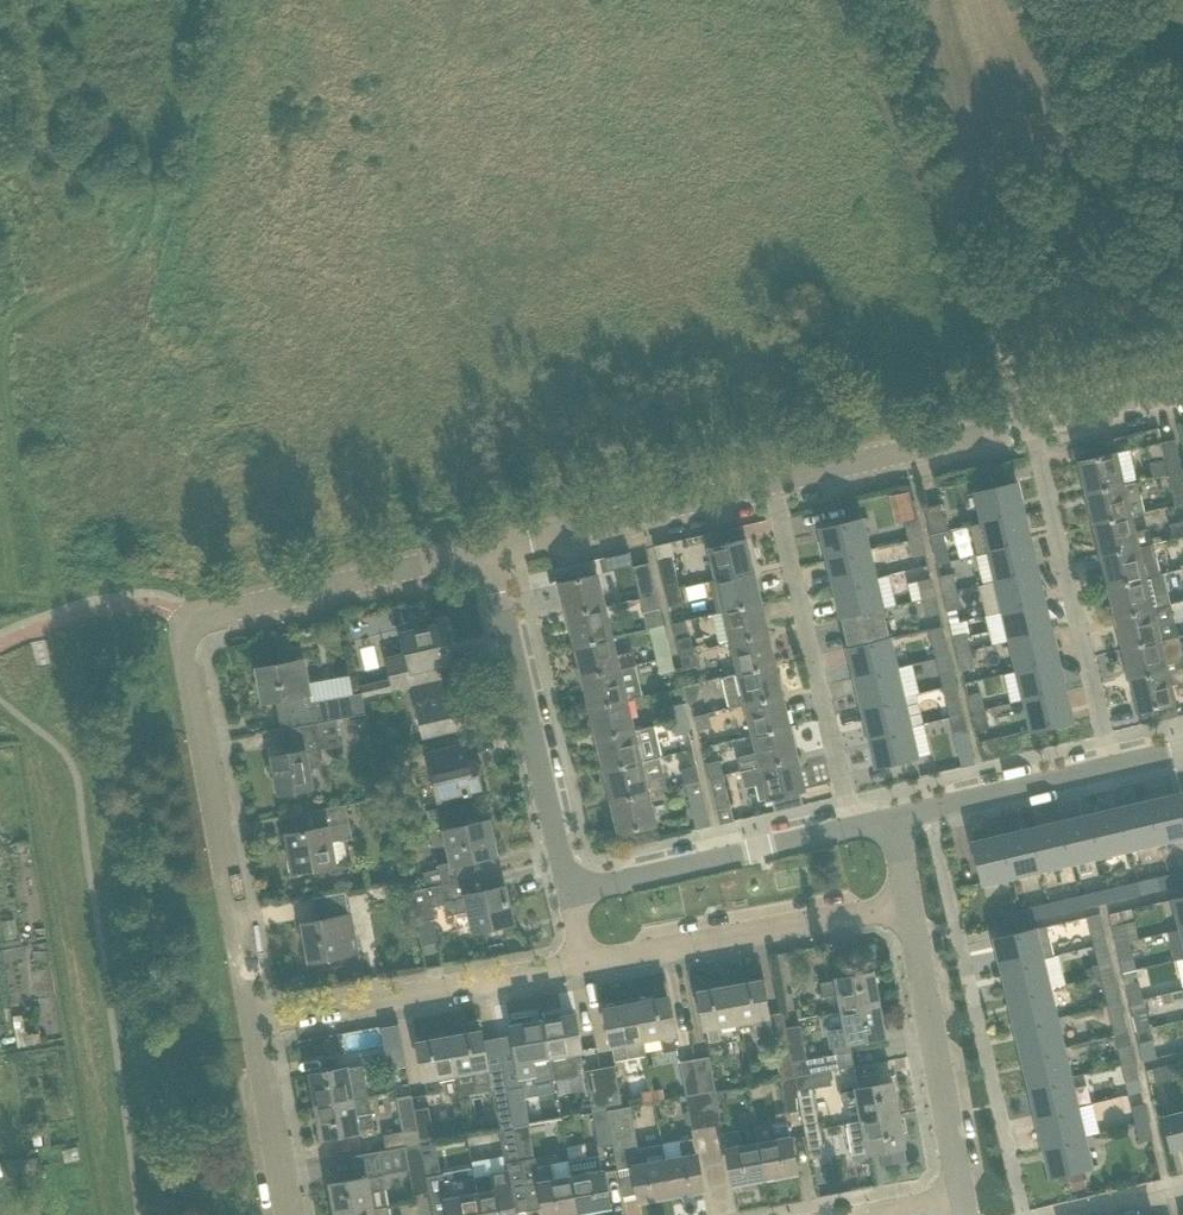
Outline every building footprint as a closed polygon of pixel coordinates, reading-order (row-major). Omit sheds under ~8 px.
[(1160,443),(1164,461),(1167,474),(1182,471),(1174,439),(1160,443)] [(1079,461),(1086,493),(1123,485),(1116,453),(1079,461)] [(1167,474),(1164,461),(1149,465),(1152,478),(1167,474)] [(1137,481),(1123,485),(1086,493),(1094,524),(1130,516),(1144,512),(1137,481)] [(976,492),(983,522),(1023,513),(1016,483),(976,492)] [(1172,490),(1175,506),(1182,504),(1182,488),(1172,490)] [(941,505),(925,508),(930,534),(943,531),(947,530),(941,505)] [(1030,543),(1023,513),(983,522),(990,552),(1030,543)] [(1148,529),(1134,532),(1130,516),(1094,524),(1101,555),(1138,547),(1151,543),(1148,529)] [(821,528),(828,559),(868,549),(861,519),(821,528)] [(904,523),(908,540),(921,537),(917,520),(904,523)] [(1173,539),(1182,536),(1182,521),(1170,524),(1173,539)] [(947,550),(943,531),(930,534),(934,553),(947,550)] [(921,537),(908,540),(913,558),(925,555),(921,537)] [(709,548),(717,580),(753,571),(746,540),(709,548)] [(1037,572),(1030,543),(990,552),(997,582),(1037,572)] [(1138,547),(1101,555),(1108,586),(1145,578),(1159,575),(1155,558),(1151,543),(1138,547)] [(875,550),(868,552),(868,549),(828,559),(835,588),(875,579),(874,578),(882,576),(875,550)] [(672,557),(658,561),(663,584),(665,592),(680,589),(672,557)] [(654,586),(648,563),(632,567),(638,590),(639,598),(656,594),(654,586)] [(717,580),(710,582),(718,613),(724,611),(760,603),(753,571),(717,580)] [(1044,602),(1037,572),(997,582),(1004,611),(1044,602)] [(940,576),(944,594),(957,591),(953,573),(940,576)] [(560,583),(568,615),(605,606),(597,574),(560,583)] [(1145,578),(1108,586),(1116,618),(1152,609),(1171,605),(1168,591),(1163,574),(1159,575),(1145,578)] [(931,578),(918,581),(909,584),(913,601),(923,599),(935,596),(931,578)] [(882,609),(875,579),(835,588),(842,618),(882,609)] [(683,604),(680,589),(665,592),(669,607),(683,604)] [(961,608),(957,591),(944,594),(949,611),(961,608)] [(660,611),(656,594),(639,598),(643,615),(660,611)] [(939,613),(935,596),(923,599),(927,616),(939,613)] [(1051,631),(1044,602),(1004,611),(1011,641),(1051,631)] [(768,634),(760,603),(724,611),(731,642),(768,634)] [(1172,604),(1171,605),(1116,618),(1123,649),(1178,636),(1180,635),(1172,604)] [(612,637),(605,606),(568,615),(575,646),(612,637)] [(889,638),(882,609),(842,618),(849,647),(889,638)] [(404,634),(409,657),(386,663),(393,690),(442,679),(441,678),(426,681),(423,667),(452,661),(443,625),(404,634)] [(1057,661),(1051,631),(1011,641),(1018,670),(1057,661)] [(954,635),(958,653),(971,650),(967,632),(954,635)] [(775,665),(768,634),(731,642),(738,673),(775,665)] [(1178,636),(1123,649),(1130,680),(1182,667),(1182,656),(1178,636)] [(632,651),(616,655),(612,637),(575,646),(582,677),(619,668),(636,664),(632,651)] [(676,640),(680,654),(694,651),(691,637),(676,640)] [(949,655),(945,637),(932,640),(936,658),(949,655)] [(896,668),(889,638),(849,647),(856,677),(896,668)] [(671,656),(668,642),(653,646),(656,660),(671,656)] [(975,667),(971,650),(958,653),(962,670),(975,667)] [(698,665),(694,651),(680,654),(683,668),(698,665)] [(953,672),(949,655),(936,658),(940,675),(953,672)] [(674,671),(671,656),(656,660),(660,674),(674,671)] [(303,660),(257,669),(263,701),(275,699),(281,728),(337,718),(365,713),(362,692),(311,701),(309,694),(308,683),(307,679),(303,660)] [(1064,690),(1057,661),(1018,670),(1025,700),(1064,690)] [(619,668),(583,677),(590,708),(626,700),(643,696),(636,664),(619,668)] [(782,696),(775,665),(738,673),(723,677),(730,708),(746,704),(782,696)] [(1130,680),(1138,712),(1150,709),(1153,722),(1178,716),(1175,703),(1170,685),(1182,682),(1182,667),(1130,680)] [(902,697),(896,668),(856,677),(863,706),(902,697)] [(442,679),(418,685),(411,687),(423,737),(467,727),(460,699),(447,702),(442,679)] [(683,686),(687,703),(697,701),(701,687),(700,682),(683,686)] [(1072,721),(1064,690),(1025,700),(1032,730),(1072,721)] [(985,709),(981,692),(968,695),(972,712),(985,709)] [(790,727),(782,696),(746,704),(753,735),(790,727)] [(909,727),(902,697),(863,706),(870,736),(909,727)] [(963,714),(959,698),(946,701),(950,717),(963,714)] [(634,731),(626,700),(590,708),(597,739),(634,731)] [(668,708),(671,722),(685,718),(682,704),(668,708)] [(989,727),(985,709),(972,712),(977,730),(989,727)] [(712,728),(709,712),(694,716),(698,731),(712,728)] [(967,733),(963,714),(950,717),(955,735),(967,733)] [(341,745),(337,718),(281,728),(285,754),(273,756),(280,793),(311,788),(308,769),(317,768),(324,758),(322,749),(341,745)] [(689,733),(685,718),(671,722),(674,736),(689,733)] [(909,727),(870,736),(877,767),(931,754),(924,723),(909,727)] [(634,731),(597,739),(604,770),(659,757),(652,726),(634,731)] [(797,758),(790,727),(753,735),(757,752),(738,757),(741,771),(744,770),(797,758)] [(464,743),(440,748),(426,751),(437,800),(482,790),(475,760),(468,761),(464,743)] [(659,757),(604,770),(612,801),(648,793),(667,788),(666,784),(659,757)] [(804,790),(797,758),(744,770),(747,783),(758,780),(763,799),(804,790)] [(705,764),(709,779),(724,775),(720,760),(705,764)] [(682,769),(686,784),(700,781),(697,766),(682,769)] [(724,775),(709,779),(716,810),(717,810),(731,807),(724,775)] [(711,825),(700,781),(686,784),(696,829),(711,825)] [(656,825),(648,793),(612,801),(619,833),(656,825)] [(1151,801),(1160,841),(1182,836),(1182,801),(1181,794),(1151,801)] [(1160,841),(1151,801),(1121,808),(1131,848),(1160,841)] [(346,805),(337,806),(313,811),(317,829),(287,835),(294,872),(335,864),(348,862),(344,841),(353,839),(346,805)] [(1131,848),(1121,808),(1092,815),(1101,855),(1131,848)] [(1101,855),(1092,815),(1062,822),(1072,862),(1101,855)] [(489,820),(466,825),(443,830),(451,864),(438,867),(442,884),(474,877),(470,861),(497,855),(489,820)] [(1072,862),(1062,822),(1033,829),(1042,869),(1072,862)] [(1042,869),(1033,829),(1003,836),(1013,876),(1042,869)] [(1013,876),(1003,836),(973,843),(982,883),(1013,876)] [(1168,875),(1172,888),(1182,885),(1182,871),(1168,875)] [(474,877),(442,884),(409,892),(416,922),(435,918),(432,906),(443,904),(446,916),(469,911),(474,931),(513,922),(505,886),(478,893),(474,877)] [(1160,890),(1157,877),(1139,881),(1142,895),(1160,890)] [(1142,895),(1139,881),(1121,886),(1124,899),(1142,895)] [(347,891),(337,893),(313,897),(313,899),(314,899),(318,921),(303,923),(310,961),(345,955),(341,933),(354,930),(347,891)] [(1100,904),(1097,891),(1079,895),(1083,908),(1100,904)] [(1083,908),(1079,895),(1062,899),(1065,912),(1083,908)] [(1173,899),(1180,929),(1182,928),(1182,897),(1173,899)] [(1041,918),(1038,904),(1020,909),(1023,922),(1041,918)] [(1023,922),(1020,909),(1002,913),(1005,926),(1023,922)] [(1135,921),(1112,926),(1116,944),(1129,941),(1139,939),(1135,921)] [(1008,935),(995,938),(1002,969),(1040,960),(1042,959),(1053,957),(1046,926),(1035,929),(1018,933),(1008,935)] [(1108,944),(1104,927),(1090,930),(1094,947),(1108,944)] [(1133,958),(1129,941),(1116,944),(1121,961),(1133,958)] [(1112,962),(1108,944),(1094,947),(1098,965),(1112,962)] [(1049,989),(1042,959),(1002,969),(1009,998),(1049,989)] [(821,983),(823,997),(839,994),(842,1011),(878,1004),(873,973),(821,983)] [(771,1033),(766,1004),(762,981),(730,986),(736,1021),(753,1018),(757,1035),(771,1033)] [(1143,999),(1139,982),(1126,985),(1130,1002),(1143,999)] [(736,1021),(730,986),(698,992),(708,1044),(722,1041),(719,1024),(736,1021)] [(1121,1003),(1117,986),(1104,989),(1108,1006),(1121,1003)] [(1056,1018),(1049,989),(1009,998),(1016,1028),(1056,1018)] [(677,1049),(672,1021),(668,997),(636,1003),(643,1038),(660,1035),(663,1052),(677,1049)] [(1147,1017),(1143,999),(1130,1002),(1134,1020),(1147,1017)] [(643,1038),(636,1003),(605,1009),(615,1063),(647,1057),(643,1038)] [(1125,1021),(1121,1003),(1108,1006),(1112,1024),(1125,1021)] [(884,1036),(878,1004),(842,1011),(845,1028),(830,1031),(834,1055),(852,1051),(850,1042),(884,1036)] [(575,1014),(543,1020),(549,1055),(554,1079),(580,1075),(578,1067),(584,1066),(579,1038),(575,1014)] [(532,1015),(510,1019),(511,1026),(516,1049),(521,1078),(533,1075),(534,1083),(554,1079),(549,1055),(543,1020),(533,1022),(532,1015)] [(1063,1048),(1056,1018),(1016,1028),(1023,1057),(1063,1048)] [(785,1029),(787,1041),(791,1062),(806,1059),(800,1026),(785,1029)] [(490,1083),(485,1055),(481,1031),(449,1037),(455,1072),(473,1069),(476,1086),(490,1083)] [(449,1037),(417,1043),(422,1066),(427,1095),(441,1092),(439,1080),(456,1077),(455,1072),(449,1037)] [(1157,1058),(1153,1040),(1140,1043),(1144,1062),(1157,1058)] [(794,1077),(791,1062),(787,1041),(772,1044),(779,1079),(794,1077)] [(1135,1062),(1131,1045),(1118,1048),(1122,1065),(1135,1062)] [(1070,1077),(1063,1048),(1023,1057),(1030,1087),(1070,1077)] [(825,1055),(806,1059),(791,1062),(794,1077),(828,1070),(825,1055)] [(709,1057),(695,1059),(701,1093),(715,1091),(709,1057)] [(701,1093),(695,1059),(681,1062),(687,1096),(701,1093)] [(1139,1080),(1135,1062),(1122,1065),(1126,1083),(1139,1080)] [(1151,1069),(1155,1083),(1182,1076),(1182,1065),(1182,1062),(1151,1069)] [(614,1063),(600,1065),(602,1076),(608,1110),(622,1108),(616,1073),(614,1063)] [(369,1097),(365,1080),(363,1065),(311,1074),(317,1106),(352,1099),(369,1097)] [(600,1065),(586,1068),(594,1113),(608,1110),(602,1076),(600,1065)] [(831,1085),(828,1070),(794,1077),(796,1092),(811,1089),(831,1085)] [(800,1111),(796,1092),(794,1077),(779,1079),(785,1113),(800,1111)] [(1077,1107),(1070,1077),(1030,1087),(1037,1116),(1077,1107)] [(893,1083),(869,1087),(840,1092),(843,1107),(859,1104),(862,1121),(898,1114),(893,1083)] [(817,1123),(811,1089),(796,1092),(800,1111),(802,1126),(817,1123)] [(522,1090),(509,1093),(515,1127),(528,1124),(522,1090)] [(721,1124),(715,1091),(701,1093),(707,1127),(721,1124)] [(515,1127),(509,1093),(494,1095),(500,1130),(515,1127)] [(707,1127),(701,1093),(687,1096),(693,1130),(707,1127)] [(418,1129),(415,1111),(413,1096),(398,1099),(403,1131),(418,1129)] [(375,1128),(372,1114),(369,1097),(352,1099),(317,1106),(322,1137),(375,1128)] [(1148,1122),(1143,1104),(1133,1106),(1137,1125),(1148,1122)] [(631,1106),(622,1108),(608,1110),(614,1144),(618,1170),(634,1167),(640,1201),(671,1195),(665,1160),(666,1160),(663,1144),(638,1148),(631,1106)] [(1084,1137),(1077,1107),(1037,1116),(1044,1146),(1084,1137)] [(415,1111),(418,1129),(421,1144),(435,1141),(429,1108),(415,1111)] [(608,1110),(594,1113),(593,1113),(599,1146),(614,1144),(608,1110)] [(1164,1118),(1171,1148),(1182,1145),(1182,1113),(1164,1118)] [(862,1121),(847,1124),(852,1155),(854,1155),(878,1150),(880,1164),(904,1160),(902,1146),(904,1146),(902,1137),(898,1114),(862,1121)] [(797,1173),(792,1149),(790,1137),(787,1121),(773,1124),(776,1140),(759,1143),(765,1178),(797,1173)] [(1151,1138),(1148,1122),(1137,1125),(1141,1141),(1151,1138)] [(537,1166),(536,1157),(534,1157),(528,1124),(515,1127),(525,1187),(540,1184),(546,1214),(578,1214),(571,1177),(554,1180),(551,1164),(537,1166)] [(475,1178),(481,1214),(514,1214),(514,1213),(509,1189),(525,1187),(515,1127),(500,1130),(504,1155),(507,1172),(475,1178)] [(421,1144),(418,1129),(403,1131),(384,1135),(387,1150),(421,1144)] [(765,1178),(759,1143),(741,1146),(738,1130),(724,1133),(727,1149),(733,1184),(734,1184),(735,1192),(766,1186),(765,1178)] [(1091,1167),(1085,1144),(1084,1137),(1044,1146),(1051,1176),(1091,1167)] [(703,1190),(699,1166),(696,1154),(693,1138),(679,1141),(682,1157),(666,1160),(665,1160),(671,1195),(703,1190)] [(441,1174),(435,1141),(421,1144),(424,1159),(427,1177),(441,1174)] [(424,1159),(421,1144),(387,1150),(389,1165),(409,1161),(424,1159)] [(605,1183),(603,1171),(602,1171),(599,1155),(568,1161),(571,1177),(578,1214),(602,1214),(610,1214),(609,1206),(605,1183)] [(427,1177),(424,1159),(409,1161),(415,1196),(430,1193),(427,1177)] [(386,1191),(383,1175),(354,1180),(331,1184),(336,1214),(341,1214),(372,1209),(389,1207),(386,1191)] [(444,1183),(447,1199),(446,1199),(448,1211),(449,1214),(481,1214),(475,1178),(462,1180),(457,1181),(444,1183)] [(389,1207),(372,1209),(341,1214),(390,1214),(389,1207)]
